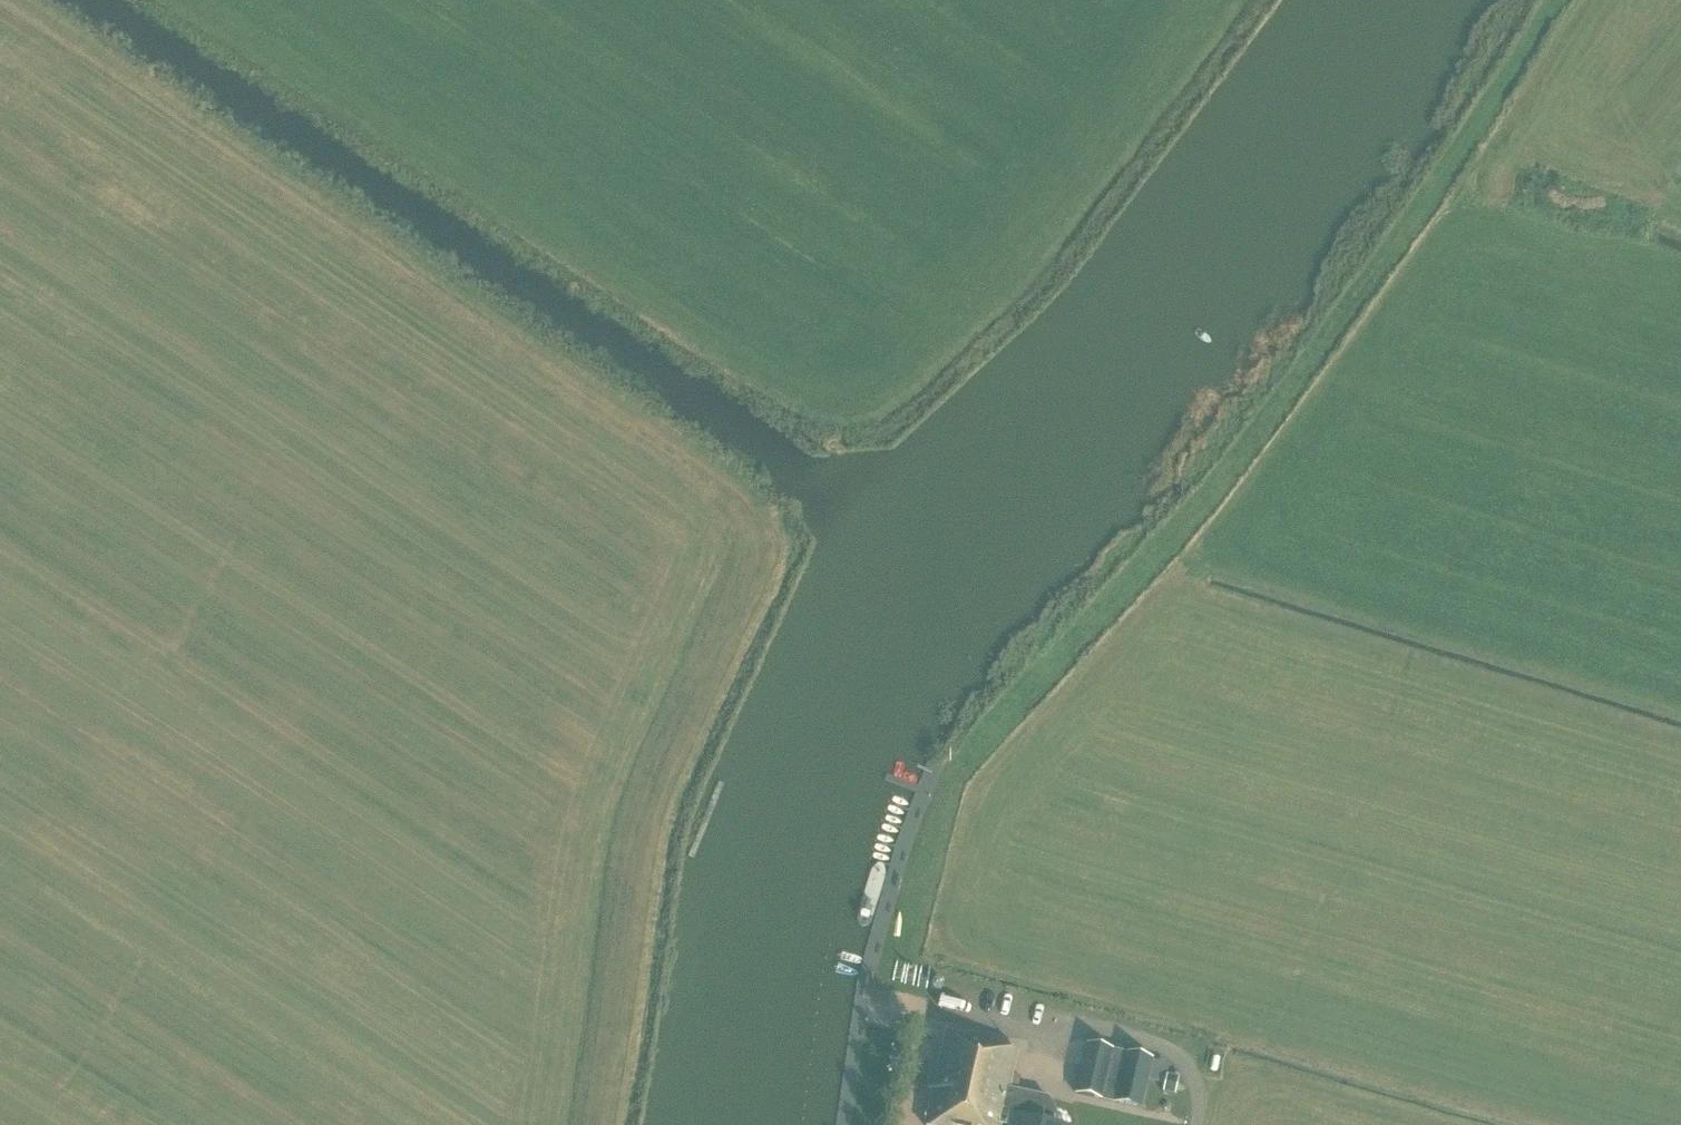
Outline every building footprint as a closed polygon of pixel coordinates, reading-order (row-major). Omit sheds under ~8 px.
[(1018,1049),(999,1045),(999,1042),(948,1030),(927,1124),(1001,1124),(1002,1124),(1006,1124),(1056,1124),(1053,1124),(1056,1108),(1049,1096),(1010,1088),(1018,1049)] [(1142,1107),(1153,1059),(1088,1044),(1077,1092),(1142,1107)] [(1174,1088),(1176,1074),(1167,1072),(1165,1086),(1174,1088)]
